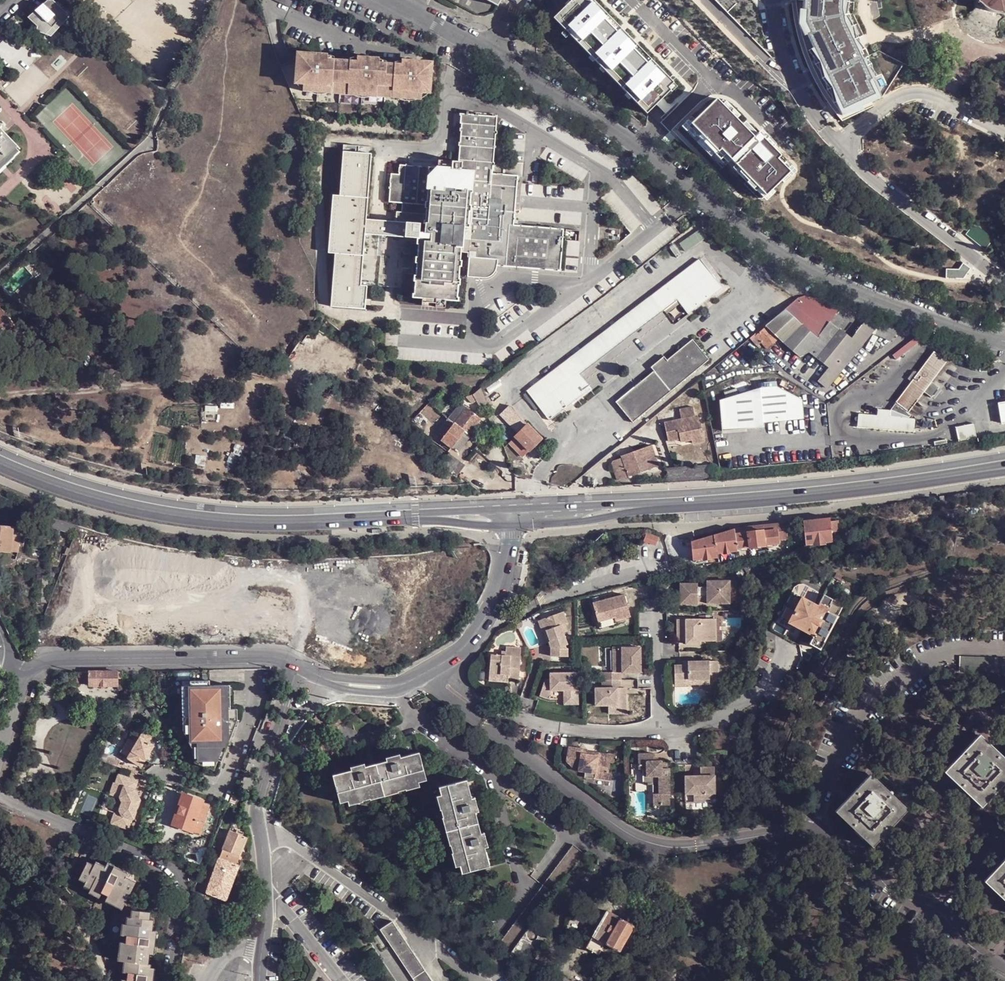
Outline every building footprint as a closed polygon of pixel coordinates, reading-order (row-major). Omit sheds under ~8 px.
[(52,0),(49,0),(30,16),(39,26),(37,31),(47,35),(53,28),(56,32),(70,17),(52,0)] [(589,0),(577,0),(555,23),(649,115),(676,85),(589,0)] [(801,24),(841,112),(875,96),(840,16),(841,0),(801,0),(801,24)] [(977,1),(989,8),(1001,12),(1002,12),(1004,12),(1004,0),(977,0),(977,1)] [(14,16),(6,22),(9,27),(17,21),(14,16)] [(306,57),(298,57),(297,82),(305,82),(305,85),(333,88),(333,91),(341,91),(343,60),(329,60),(329,55),(320,54),(317,52),(315,52),(313,54),(306,53),(306,57)] [(356,61),(343,60),(341,91),(348,92),(349,88),(378,91),(378,87),(385,88),(387,64),(379,63),(379,58),(372,58),(372,57),(370,56),(367,56),(365,57),(356,56),(356,61)] [(401,65),(387,64),(385,88),(385,95),(393,95),(393,92),(422,94),(423,91),(430,92),(432,67),(424,66),(424,62),(417,61),(416,60),(414,59),(412,59),(411,60),(401,60),(401,65)] [(714,150),(760,199),(782,173),(770,162),(774,158),(750,134),(746,138),(708,98),(684,126),(710,153),(714,150)] [(456,121),(453,168),(487,170),(487,161),(490,113),(454,111),(454,120),(456,121)] [(0,127),(0,167),(10,157),(18,150),(20,148),(2,129),(0,127)] [(21,152),(18,150),(10,157),(13,160),(21,152)] [(373,155),(344,153),(341,197),(334,197),(330,254),(336,255),(332,308),(366,310),(368,287),(362,287),(367,235),(408,237),(408,239),(416,240),(416,230),(422,231),(422,222),(397,220),(397,223),(368,220),(373,155)] [(13,160),(10,157),(0,167),(0,172),(13,160)] [(487,170),(453,168),(395,165),(393,173),(386,173),(384,200),(397,201),(397,220),(422,222),(422,231),(416,230),(416,240),(413,294),(435,295),(435,303),(444,305),(445,298),(443,297),(443,296),(453,297),(455,248),(464,248),(464,253),(493,255),(493,262),(556,265),(558,224),(509,221),(512,171),(487,170)] [(695,227),(676,243),(682,250),(702,234),(695,227)] [(568,229),(567,238),(578,239),(579,230),(568,229)] [(529,393),(525,396),(538,411),(541,409),(551,420),(591,388),(581,375),(677,298),(689,312),(722,286),(699,257),(568,361),(568,360),(528,392),(529,393)] [(800,324),(817,338),(827,324),(840,307),(824,301),(805,297),(797,299),(783,310),(784,310),(800,324)] [(0,309),(0,336),(13,324),(0,309)] [(784,310),(766,325),(777,338),(782,341),(800,324),(784,310)] [(852,338),(861,345),(871,334),(880,322),(868,317),(852,338)] [(871,334),(891,342),(901,330),(880,322),(871,334)] [(800,324),(782,341),(799,356),(808,352),(817,338),(800,324)] [(838,332),(827,324),(817,338),(808,352),(816,358),(838,332)] [(762,344),(766,348),(777,338),(766,325),(755,335),(762,344)] [(828,368),(837,374),(861,345),(852,338),(840,329),(838,332),(816,358),(828,368)] [(751,339),(758,347),(762,344),(755,335),(751,339)] [(655,370),(616,401),(633,421),(711,358),(693,338),(668,358),(665,355),(651,366),(655,370)] [(919,373),(932,383),(947,362),(934,352),(933,354),(932,354),(917,373),(918,374),(919,373)] [(818,381),(827,388),(837,374),(828,368),(818,381)] [(924,392),(932,383),(919,373),(918,374),(917,373),(908,383),(910,384),(912,383),(924,392)] [(910,413),(924,392),(912,383),(910,384),(908,383),(893,402),(896,404),(904,410),(905,409),(910,413)] [(760,389),(721,402),(724,432),(765,427),(764,422),(805,418),(804,400),(776,386),(760,389)] [(488,408),(483,396),(478,399),(481,410),(488,408)] [(381,407),(374,402),(370,407),(378,412),(381,407)] [(463,431),(468,434),(480,419),(461,402),(449,420),(450,421),(454,424),(463,431)] [(904,410),(896,404),(891,411),(909,420),(912,416),(904,410)] [(498,415),(518,434),(527,424),(508,405),(498,415)] [(666,422),(669,440),(681,437),(682,441),(693,439),(693,443),(706,440),(702,422),(700,423),(699,415),(696,416),(694,406),(681,409),(683,419),(666,422)] [(449,420),(438,434),(443,437),(454,424),(450,421),(449,420)] [(956,425),(959,440),(976,436),(974,422),(956,425)] [(441,439),(454,449),(463,431),(454,424),(443,437),(441,439)] [(541,438),(527,424),(518,434),(515,436),(529,450),(541,438)] [(432,441),(437,444),(441,439),(443,437),(438,434),(437,434),(432,441)] [(515,436),(509,443),(518,452),(523,456),(529,450),(515,436)] [(437,444),(449,454),(454,449),(441,439),(437,444)] [(650,445),(643,448),(647,458),(654,455),(650,445)] [(611,464),(617,479),(628,475),(628,477),(658,465),(654,455),(647,458),(643,448),(620,457),(621,458),(613,462),(611,464)] [(666,469),(671,484),(716,482),(715,470),(715,467),(666,469)] [(807,544),(832,542),(829,517),(804,520),(807,544)] [(735,534),(737,549),(778,544),(778,540),(777,528),(778,523),(762,524),(744,526),(734,529),(735,534)] [(9,552),(12,527),(0,525),(0,551),(9,552)] [(12,527),(9,552),(20,552),(23,527),(12,527)] [(734,529),(692,540),(693,556),(697,560),(717,558),(718,554),(738,551),(737,549),(735,534),(734,529)] [(643,542),(647,544),(648,542),(655,544),(659,537),(647,532),(643,542)] [(681,585),(681,606),(698,606),(698,604),(698,599),(708,598),(708,604),(708,605),(729,605),(730,593),(730,584),(730,582),(708,583),(708,588),(698,588),(698,585),(681,585)] [(778,617),(813,636),(809,642),(820,649),(843,605),(828,597),(822,608),(819,606),(822,594),(808,586),(801,584),(795,587),(778,617)] [(594,603),(599,622),(614,617),(615,620),(631,616),(625,594),(594,603)] [(564,611),(542,619),(550,642),(549,642),(551,647),(551,656),(568,656),(568,647),(566,648),(565,645),(568,644),(564,632),(568,630),(565,623),(568,622),(564,611)] [(614,617),(599,622),(600,626),(616,622),(615,620),(614,617)] [(677,619),(678,640),(686,640),(686,644),(697,644),(697,642),(717,641),(716,618),(677,619)] [(543,631),(548,642),(549,642),(550,642),(542,619),(538,621),(542,632),(543,631)] [(613,647),(613,672),(620,672),(636,672),(637,668),(641,668),(640,646),(613,647)] [(492,654),(490,676),(502,677),(502,674),(508,674),(508,678),(520,679),(522,648),(506,647),(506,655),(492,654)] [(960,654),(959,669),(1004,671),(1004,657),(960,654)] [(675,665),(676,680),(700,679),(700,683),(700,684),(710,684),(710,672),(717,671),(716,661),(688,661),(688,665),(675,665)] [(89,671),(80,672),(80,676),(80,682),(80,684),(89,684),(89,671)] [(117,678),(117,671),(89,671),(89,684),(89,685),(116,685),(117,678)] [(565,697),(577,697),(576,673),(551,673),(551,680),(546,680),(540,695),(549,698),(552,690),(565,690),(565,697)] [(490,681),(507,682),(508,678),(508,674),(502,674),(502,677),(490,676),(490,681)] [(619,680),(603,680),(603,688),(596,688),(596,705),(609,705),(627,705),(627,693),(622,694),(622,680),(619,680)] [(189,685),(189,684),(181,685),(181,695),(187,695),(189,695),(189,685)] [(224,708),(224,684),(209,684),(204,684),(195,684),(189,685),(189,695),(187,695),(186,709),(190,709),(190,716),(191,742),(191,747),(193,747),(198,746),(198,758),(205,758),(206,766),(213,769),(217,759),(221,760),(225,750),(224,739),(224,719),(231,719),(230,708),(224,708)] [(187,695),(181,695),(182,716),(190,716),(190,709),(186,709),(187,695)] [(564,706),(577,706),(577,697),(565,697),(564,706)] [(627,705),(609,705),(609,715),(626,714),(627,705)] [(224,719),(224,739),(229,739),(237,719),(236,707),(230,708),(231,719),(224,719)] [(189,742),(191,742),(190,716),(182,716),(182,729),(189,742)] [(139,736),(126,757),(140,765),(144,759),(146,760),(151,752),(149,751),(153,744),(147,741),(151,735),(142,730),(139,736)] [(1001,754),(999,756),(987,745),(989,742),(979,733),(964,750),(966,752),(955,764),(953,762),(944,771),(961,787),(962,785),(975,796),(973,798),(982,807),(997,790),(995,788),(1004,778),(1004,758),(1001,754)] [(1001,754),(989,742),(987,745),(999,756),(1001,754)] [(311,746),(301,743),(299,754),(309,757),(311,746)] [(198,746),(193,747),(193,761),(206,766),(205,758),(198,758),(198,746)] [(595,777),(611,780),(612,772),(609,771),(611,762),(614,762),(614,755),(599,752),(598,756),(587,753),(588,750),(588,749),(569,746),(566,760),(572,766),(580,767),(579,770),(596,773),(595,777)] [(966,752),(964,750),(953,762),(955,764),(966,752)] [(423,780),(416,752),(329,775),(337,804),(423,780)] [(647,784),(647,805),(670,804),(669,767),(662,768),(661,760),(654,761),(654,753),(639,754),(639,768),(631,768),(632,774),(636,774),(636,784),(647,784)] [(686,776),(686,794),(693,793),(694,798),(716,797),(715,767),(700,767),(701,775),(686,776)] [(880,782),(871,773),(856,790),(858,792),(847,804),(845,802),(836,811),(852,827),(855,824),(867,836),(865,838),(874,846),(889,830),(887,828),(899,816),(900,818),(909,808),(892,793),(891,795),(878,784),(880,782)] [(134,789),(137,780),(117,774),(115,782),(113,782),(109,793),(119,797),(121,802),(119,809),(114,812),(110,822),(128,828),(131,818),(133,818),(138,802),(137,801),(139,799),(136,793),(134,794),(133,792),(134,789)] [(997,790),(1004,782),(1004,778),(995,788),(997,790)] [(464,780),(436,788),(423,780),(337,804),(341,819),(420,799),(442,879),(459,874),(489,867),(464,780)] [(892,793),(880,782),(878,784),(891,795),(892,793)] [(961,787),(973,798),(975,796),(962,785),(961,787)] [(845,802),(847,804),(858,792),(856,790),(845,802)] [(109,793),(107,792),(102,808),(114,812),(119,809),(121,802),(119,797),(109,793)] [(173,822),(190,828),(194,819),(203,822),(209,804),(183,794),(173,822)] [(889,830),(900,818),(899,816),(887,828),(889,830)] [(203,822),(194,819),(190,828),(189,830),(197,834),(201,826),(203,822)] [(865,838),(867,836),(855,824),(852,827),(865,838)] [(246,836),(230,830),(219,858),(235,864),(246,836)] [(499,944),(511,953),(557,887),(582,851),(570,843),(499,944)] [(565,893),(593,854),(588,851),(582,851),(557,887),(565,893)] [(206,891),(226,899),(238,865),(235,864),(219,858),(215,869),(212,877),(206,891)] [(1004,859),(993,871),(995,873),(1004,863),(1004,860),(1004,859)] [(85,863),(76,881),(91,888),(90,890),(100,895),(102,891),(109,894),(107,898),(122,906),(133,882),(119,875),(120,871),(114,867),(111,871),(94,863),(92,866),(85,863)] [(848,880),(854,869),(843,863),(837,873),(848,880)] [(995,873),(993,871),(984,880),(1001,896),(1003,894),(1004,897),(1004,863),(995,873)] [(607,910),(586,947),(599,954),(605,943),(619,950),(634,925),(607,910)] [(126,964),(147,967),(150,949),(153,949),(154,941),(150,940),(152,923),(149,921),(149,916),(127,913),(125,927),(123,928),(122,937),(126,938),(125,946),(121,946),(119,963),(126,964)] [(392,922),(379,930),(414,980),(432,980),(392,922)] [(152,977),(150,977),(150,967),(147,967),(126,964),(124,974),(126,975),(125,980),(152,980),(152,977)] [(552,971),(546,980),(547,980),(568,980),(552,971)]
